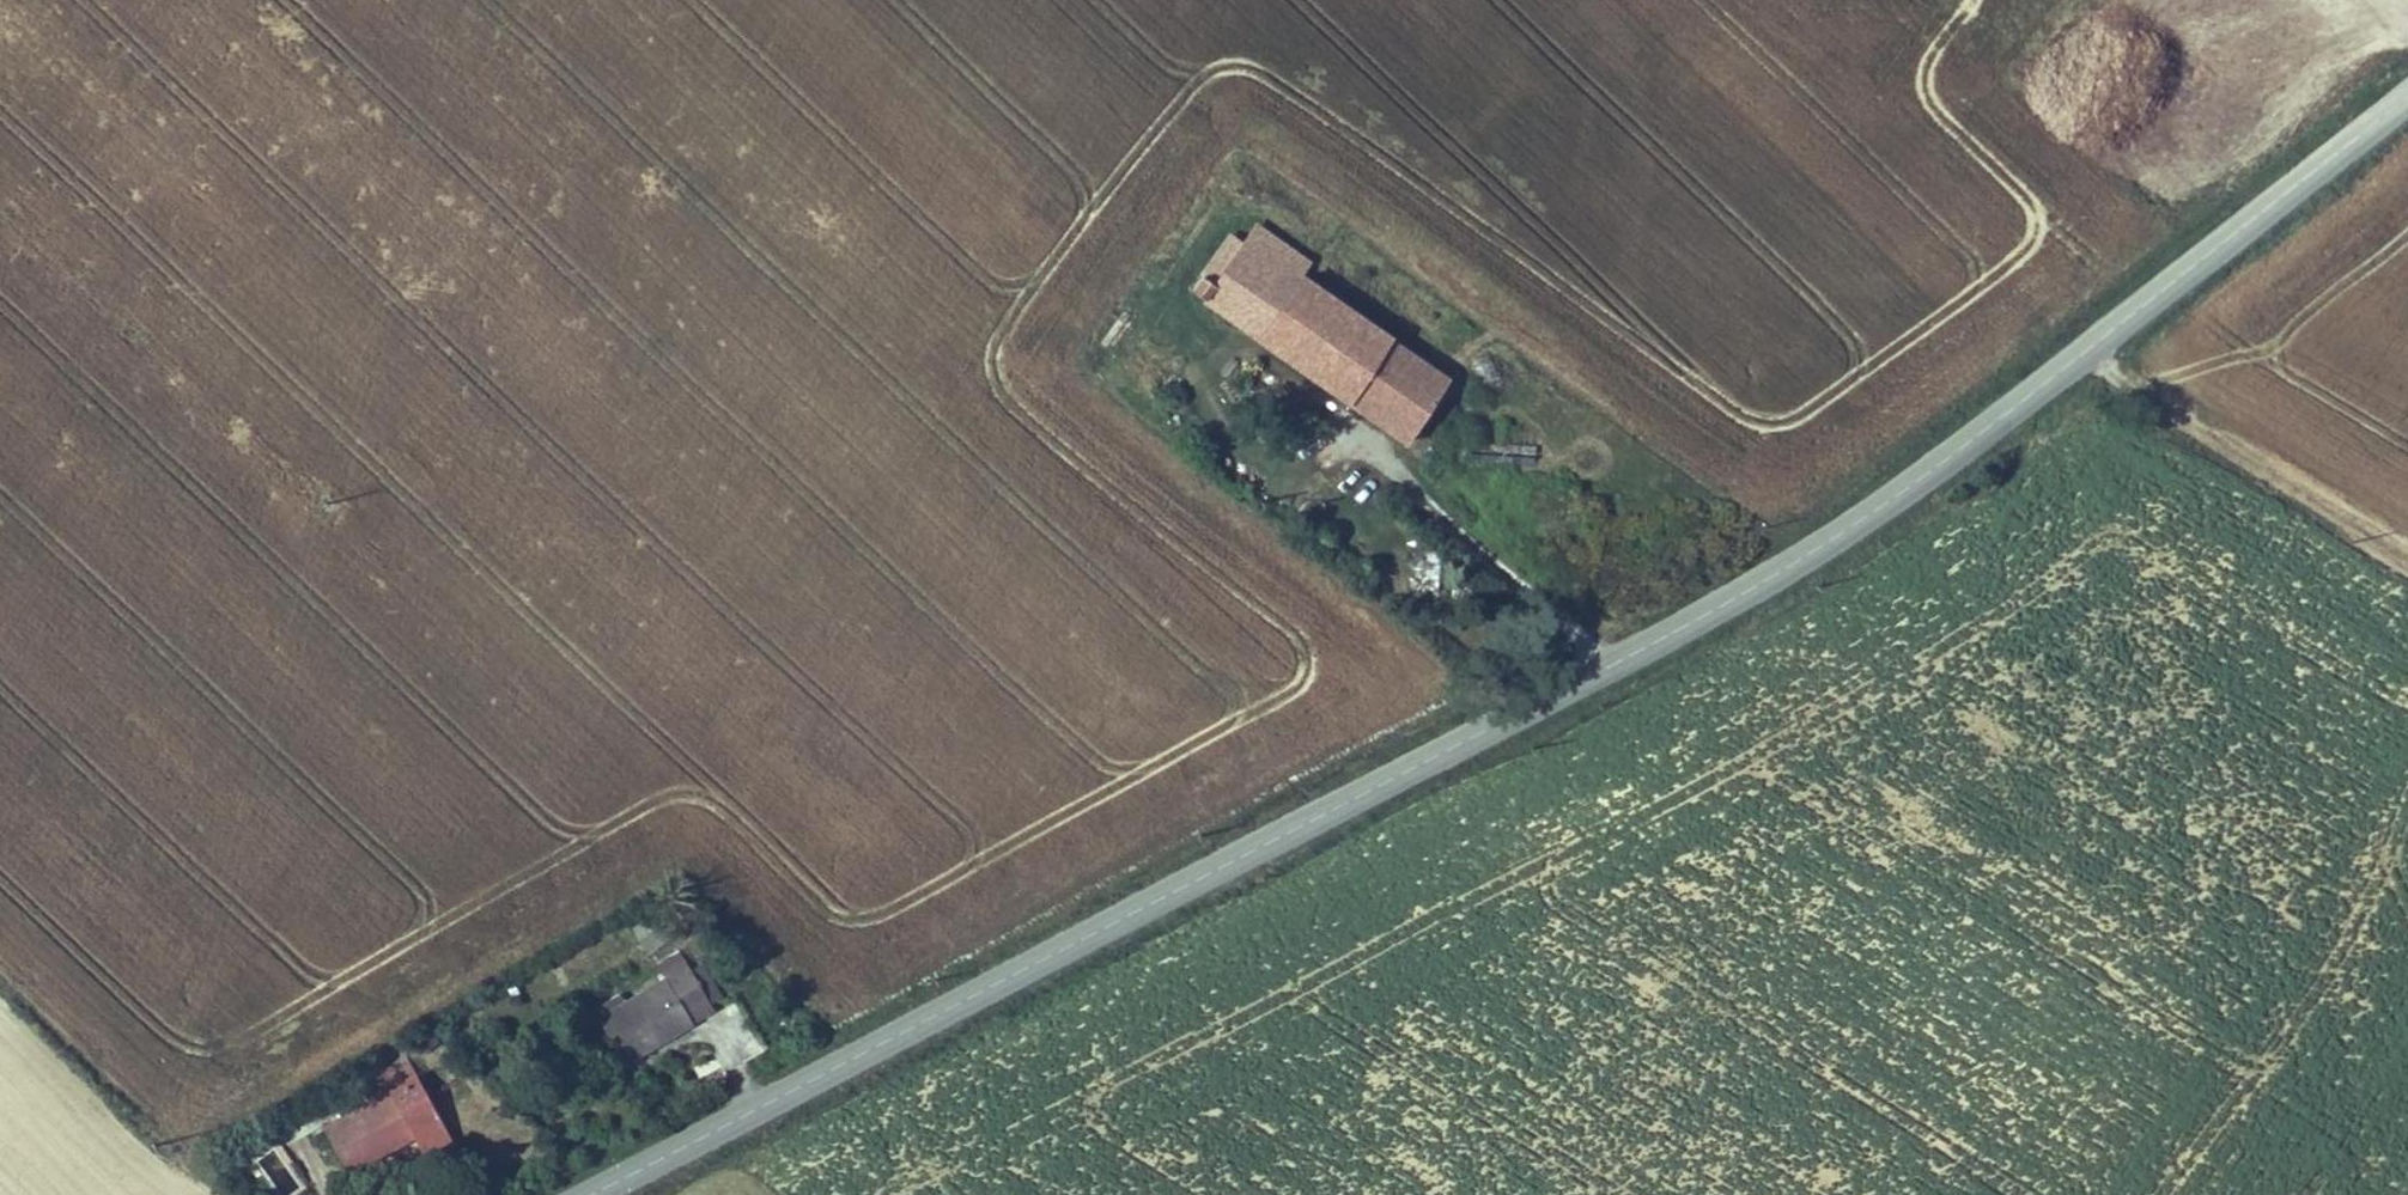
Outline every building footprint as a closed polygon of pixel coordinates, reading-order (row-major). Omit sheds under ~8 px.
[(1335,289),(1263,237),(1235,276),(1225,269),(1221,275),(1217,281),(1215,283),(1398,412),(1425,431),(1463,373),(1436,354),(1407,335),(1399,346),(1331,294),(1335,289)] [(1215,271),(1211,277),(1217,281),(1221,275),(1215,271)] [(631,998),(658,1045),(752,991),(718,931),(698,943),(705,956),(658,984),(631,998)] [(650,969),(623,984),(631,998),(658,984),(650,969)] [(402,1063),(412,1082),(367,1105),(392,1152),(461,1116),(469,1132),(495,1118),(464,1056),(454,1038),(402,1063)] [(251,1156),(277,1194),(297,1194),(308,1188),(276,1140),(251,1156)]
